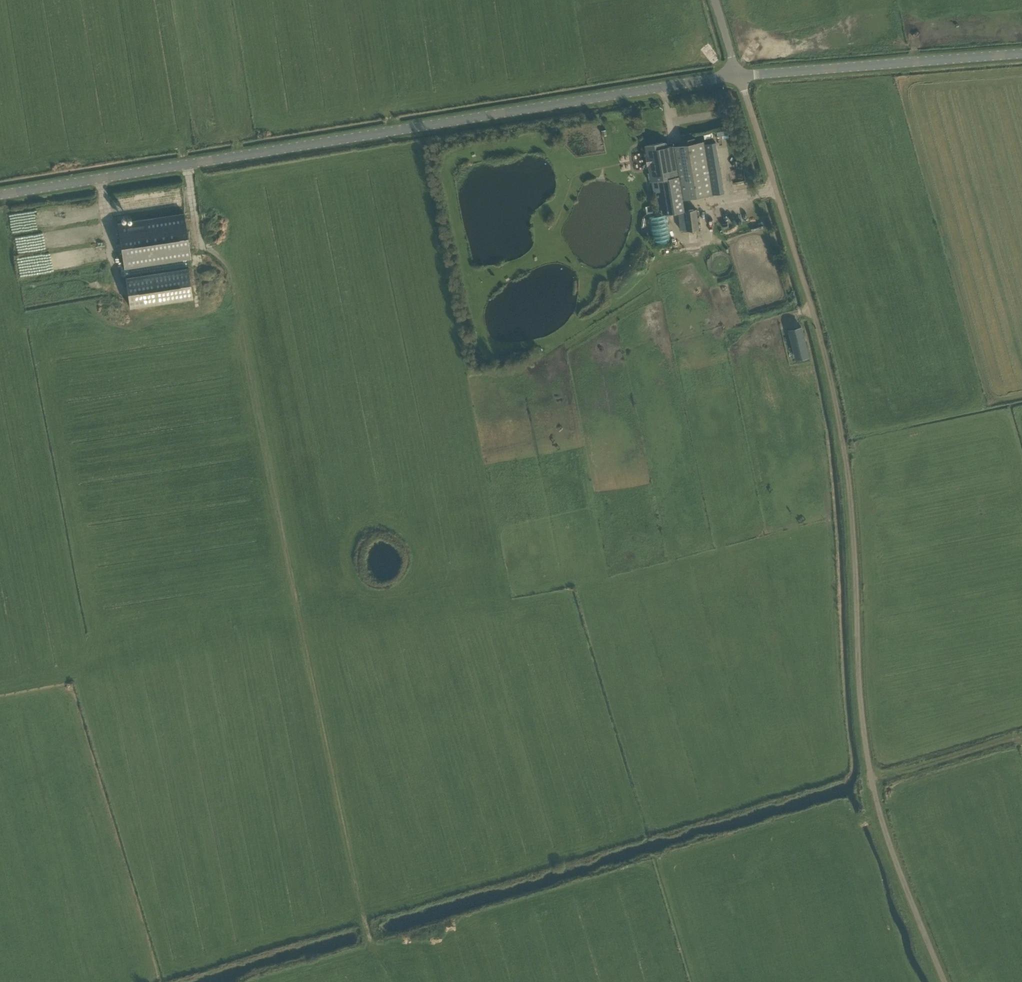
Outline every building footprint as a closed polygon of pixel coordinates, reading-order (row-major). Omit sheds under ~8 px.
[(664,142),(646,145),(652,180),(654,192),(662,190),(666,213),(678,211),(685,210),(683,199),(713,194),(710,178),(721,177),(715,142),(704,143),(704,140),(695,142),(694,138),(682,140),(683,144),(665,147),(664,142)] [(685,210),(678,211),(681,230),(688,230),(699,228),(696,208),(685,210)] [(184,213),(118,224),(124,267),(191,257),(184,213)] [(130,307),(192,297),(188,267),(125,277),(130,307)] [(796,360),(810,356),(802,325),(788,329),(796,360)]
